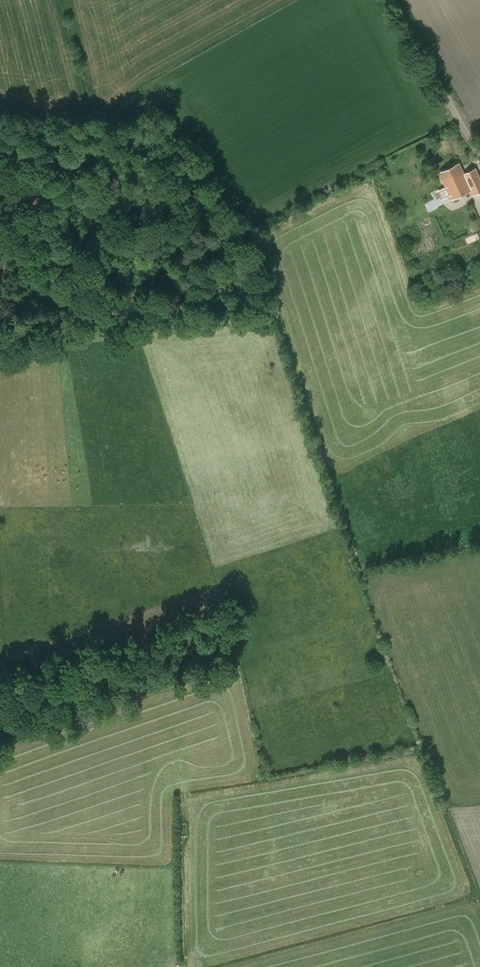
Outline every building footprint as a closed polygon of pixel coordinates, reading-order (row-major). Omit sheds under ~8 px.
[(479,186),(479,178),(475,168),(464,173),(459,163),(439,172),(451,199),(479,186)]
